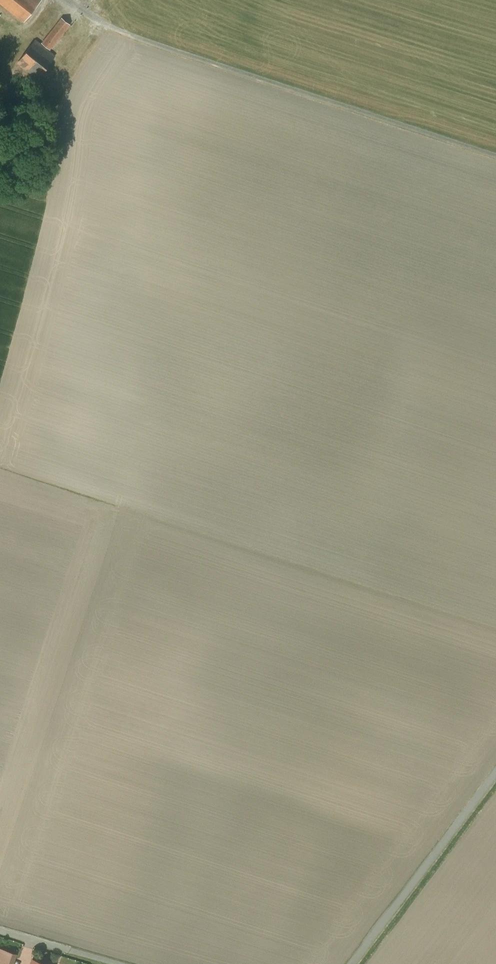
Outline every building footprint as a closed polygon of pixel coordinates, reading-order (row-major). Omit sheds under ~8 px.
[(35,0),(0,0),(25,20),(38,3),(35,0)] [(62,18),(42,43),(50,49),(70,24),(62,18)] [(55,56),(35,40),(18,62),(37,78),(55,56)] [(0,949),(0,963),(8,963),(12,953),(0,949)]
